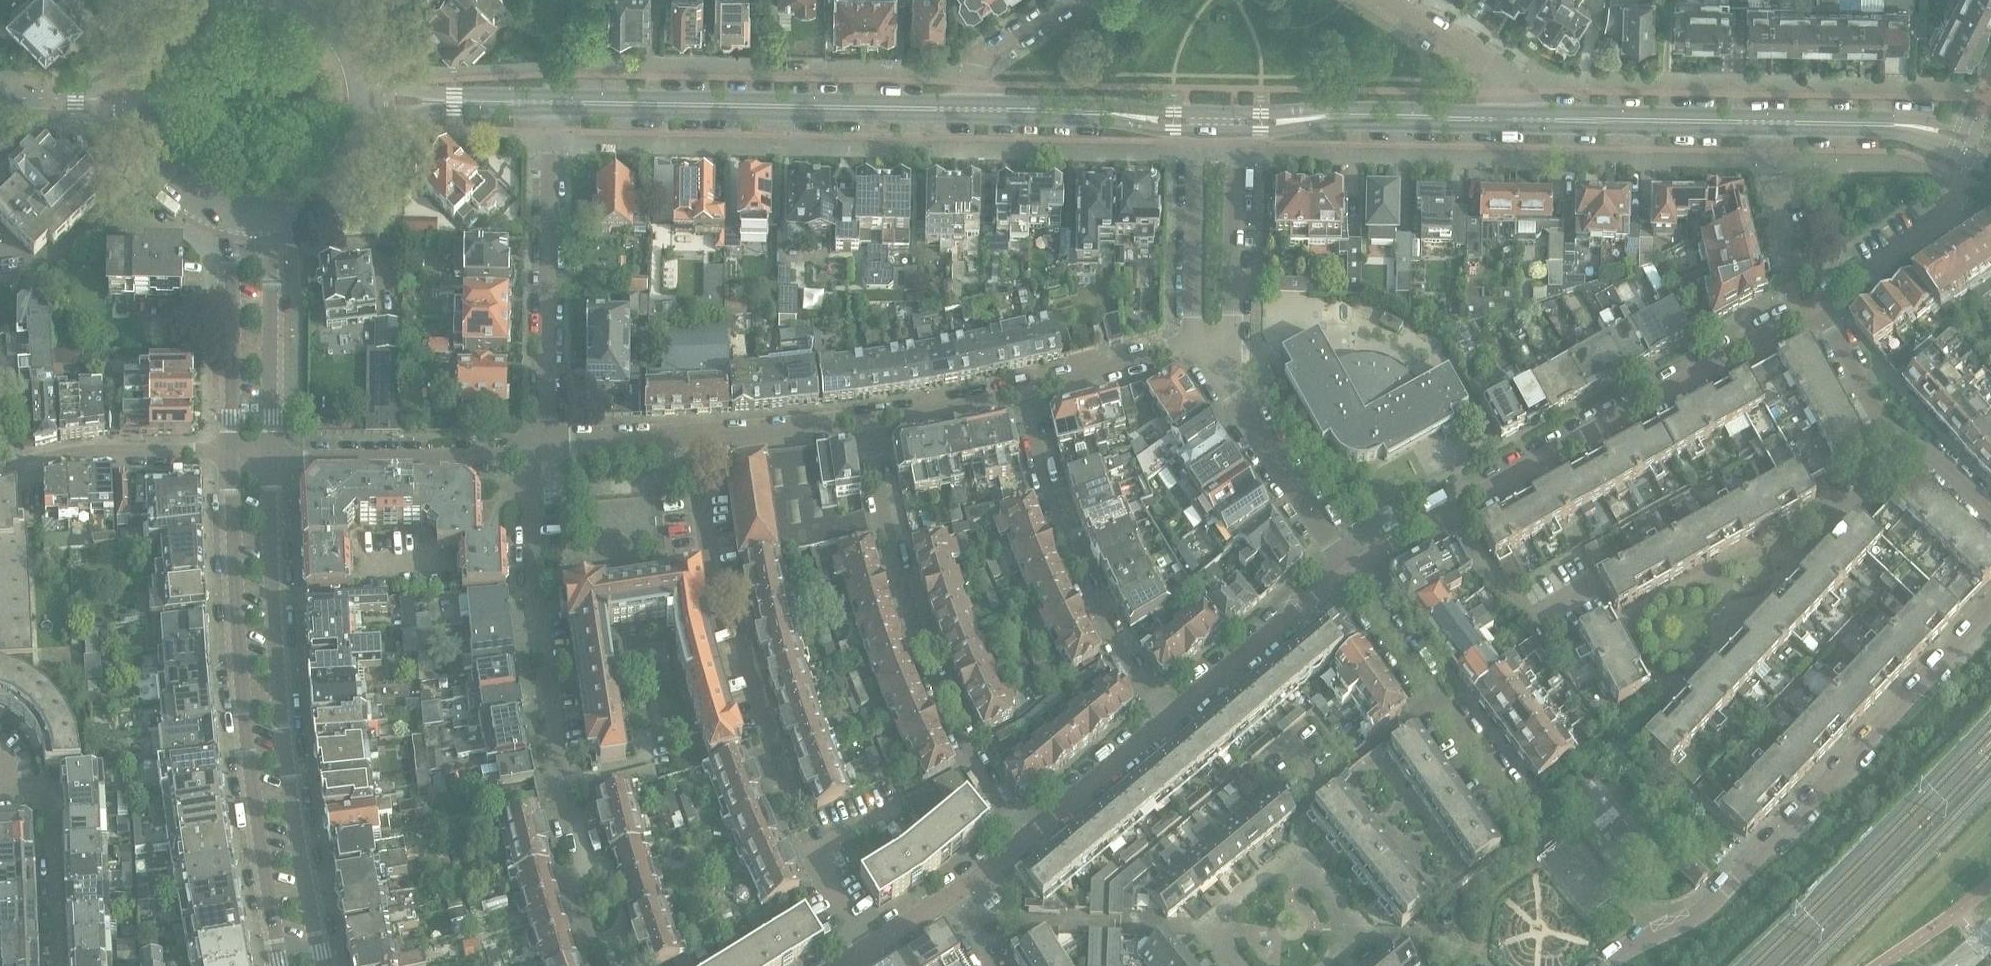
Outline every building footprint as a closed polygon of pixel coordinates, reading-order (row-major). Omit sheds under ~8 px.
[(9,22),(25,38),(29,33),(48,52),(61,39),(63,40),(70,33),(69,32),(83,18),(67,2),(69,0),(25,0),(11,14),(14,17),(9,22)] [(440,34),(440,35),(440,38),(440,39),(441,41),(442,42),(443,44),(444,45),(445,47),(447,48),(450,49),(452,49),(455,49),(456,50),(458,48),(466,56),(467,56),(468,57),(469,57),(470,57),(471,56),(482,45),(483,44),(483,43),(483,42),(482,41),(482,40),(474,32),(494,12),(489,7),(491,5),(493,4),(495,4),(497,3),(498,2),(498,1),(499,0),(433,0),(427,7),(426,7),(426,17),(427,17),(441,32),(440,33),(440,34)] [(649,0),(610,0),(609,0),(609,16),(610,16),(610,31),(612,31),(616,35),(624,35),(628,32),(630,32),(630,31),(648,31),(649,0)] [(672,32),(674,32),(677,36),(685,36),(689,32),(705,32),(705,15),(701,15),(701,0),(673,0),(672,32)] [(716,33),(718,33),(722,36),(730,36),(734,33),(748,33),(748,15),(752,15),(752,9),(748,8),(748,0),(716,0),(716,33)] [(865,31),(865,0),(825,0),(825,4),(835,4),(835,15),(835,30),(838,34),(846,34),(849,30),(865,31)] [(865,31),(880,31),(883,35),(891,35),(894,31),(895,0),(865,0),(865,31)] [(931,32),(931,28),(943,28),(943,25),(947,22),(947,16),(943,12),(943,0),(913,0),(912,32),(914,32),(918,36),(925,36),(929,32),(931,32)] [(960,2),(967,12),(972,13),(980,8),(980,3),(985,0),(961,0),(960,2)] [(1537,3),(1546,9),(1538,23),(1539,24),(1539,30),(1548,36),(1554,34),(1556,35),(1569,43),(1573,42),(1573,43),(1579,33),(1577,28),(1590,8),(1578,0),(1539,0),(1537,3)] [(1604,28),(1625,29),(1624,48),(1634,48),(1635,45),(1653,46),(1654,22),(1656,22),(1657,3),(1653,3),(1654,0),(1647,0),(1609,0),(1604,28)] [(1703,0),(1676,0),(1675,43),(1681,43),(1681,47),(1702,48),(1703,0)] [(1728,0),(1703,0),(1702,48),(1723,48),(1724,44),(1729,44),(1730,0),(1728,0)] [(1748,44),(1748,45),(1749,46),(1750,47),(1765,47),(1766,46),(1766,45),(1766,44),(1770,44),(1771,2),(1771,0),(1749,0),(1748,44)] [(1853,50),(1854,50),(1855,49),(1856,48),(1856,47),(1860,48),(1861,4),(1861,0),(1839,0),(1839,4),(1838,50),(1853,50)] [(1944,18),(1982,37),(1989,23),(1987,22),(1990,16),(1957,0),(1954,0),(1944,18)] [(1990,14),(1990,0),(1957,0),(1990,16),(1990,14)] [(1793,48),(1794,2),(1771,2),(1770,44),(1775,45),(1776,46),(1776,47),(1777,47),(1778,47),(1793,48)] [(1816,46),(1816,3),(1794,2),(1793,48),(1810,49),(1811,48),(1811,47),(1812,46),(1816,46)] [(1816,46),(1821,46),(1821,47),(1821,48),(1822,49),(1838,50),(1839,4),(1816,3),(1816,46)] [(1900,51),(1901,51),(1902,50),(1902,47),(1906,47),(1907,33),(1909,33),(1909,28),(1906,28),(1907,3),(1884,3),(1884,5),(1884,51),(1900,51)] [(1860,48),(1865,48),(1865,49),(1866,50),(1867,51),(1884,51),(1884,5),(1861,4),(1860,48)] [(1915,12),(1915,37),(1927,37),(1927,12),(1915,12)] [(1976,49),(1982,37),(1944,18),(1933,42),(1950,50),(1947,55),(1966,64),(1973,50),(1976,49)] [(40,141),(9,172),(19,181),(0,200),(0,220),(35,255),(49,240),(54,245),(99,201),(85,186),(94,177),(78,161),(74,166),(59,151),(54,156),(40,141)] [(467,207),(472,202),(480,210),(497,194),(497,186),(488,177),(480,177),(477,180),(446,149),(445,149),(443,150),(440,150),(438,152),(437,153),(436,154),(434,157),(434,158),(434,160),(434,161),(432,162),(434,164),(421,176),(421,185),(454,219),(457,216),(462,221),(471,211),(467,207)] [(723,251),(724,220),(724,218),(712,217),(712,204),(720,204),(720,196),(712,196),(712,181),(707,176),(699,176),(693,181),(674,181),(673,232),(694,233),(694,240),(713,240),(713,251),(723,251)] [(739,221),(724,220),(723,251),(739,252),(740,239),(767,239),(769,181),(759,181),(754,176),(746,176),(742,180),(740,180),(739,221)] [(650,202),(640,202),(640,195),(633,195),(634,180),(612,180),(610,177),(603,177),(601,179),(598,179),(597,200),(593,200),(593,210),(597,210),(596,230),(600,230),(602,234),(610,234),(611,231),(634,231),(634,235),(646,236),(646,232),(650,232),(650,202)] [(856,200),(834,199),(834,184),(826,184),(826,183),(810,182),(810,181),(808,181),(806,180),(805,180),(804,179),(802,178),(800,178),(798,178),(796,178),(794,179),(793,180),(792,181),(790,181),(788,240),(791,243),(804,244),(807,241),(807,235),(830,236),(831,221),(836,221),(835,252),(858,252),(858,245),(871,245),(871,263),(866,263),(866,266),(862,270),(862,284),(866,288),(888,288),(893,284),(893,270),(887,263),(887,249),(909,249),(910,184),(908,183),(904,179),(897,179),(893,183),(891,183),(891,184),(874,184),(874,183),(872,183),(868,179),(862,179),(858,183),(856,182),(856,200)] [(924,246),(952,246),(953,185),(944,185),(944,184),(943,184),(938,180),(932,180),(927,184),(926,183),(924,246)] [(962,186),(953,185),(952,246),(964,246),(964,236),(978,236),(980,185),(978,185),(974,181),(968,181),(964,185),(962,185),(962,186)] [(1011,233),(1011,241),(1027,241),(1027,228),(1028,187),(1012,187),(1012,185),(1011,185),(1007,182),(1002,182),(998,185),(997,185),(997,196),(996,196),(996,217),(997,217),(996,233),(1011,233)] [(1046,187),(1028,187),(1027,228),(1043,229),(1043,234),(1060,234),(1060,219),(1061,219),(1062,198),(1061,198),(1061,186),(1060,186),(1057,182),(1051,182),(1047,186),(1046,186),(1046,187)] [(1101,186),(1099,187),(1085,187),(1084,196),(1077,196),(1077,235),(1069,235),(1068,254),(1076,254),(1076,268),(1097,268),(1097,245),(1115,246),(1116,235),(1116,187),(1114,187),(1112,186),(1111,185),(1109,184),(1107,184),(1105,184),(1103,185),(1101,186)] [(1156,194),(1157,192),(1157,191),(1157,190),(1156,188),(1155,187),(1154,186),(1153,185),(1152,185),(1150,184),(1148,185),(1147,185),(1146,186),(1145,188),(1116,187),(1116,235),(1135,236),(1135,243),(1153,243),(1153,232),(1157,232),(1157,229),(1158,227),(1159,226),(1159,224),(1160,222),(1160,220),(1159,218),(1159,216),(1158,214),(1158,212),(1154,212),(1154,196),(1156,195),(1156,194)] [(1309,245),(1310,191),(1292,191),(1292,190),(1291,190),(1289,186),(1280,186),(1277,190),(1276,205),(1270,205),(1270,233),(1292,234),(1292,244),(1309,245)] [(1310,191),(1309,245),(1340,245),(1340,255),(1347,255),(1347,296),(1360,296),(1361,241),(1348,241),(1347,233),(1347,207),(1342,207),(1342,191),(1339,187),(1330,187),(1326,192),(1310,191)] [(1369,192),(1368,232),(1396,232),(1397,192),(1387,192),(1387,188),(1373,188),(1373,192),(1369,192)] [(1602,243),(1603,191),(1586,190),(1586,196),(1576,195),(1575,242),(1602,243)] [(1619,191),(1603,191),(1602,243),(1625,244),(1625,252),(1639,252),(1640,223),(1628,222),(1629,196),(1619,196),(1619,191)] [(1690,215),(1703,215),(1703,196),(1676,196),(1676,192),(1665,192),(1664,196),(1652,196),(1652,236),(1676,236),(1676,220),(1689,221),(1690,215)] [(1723,196),(1703,196),(1703,215),(1704,222),(1710,221),(1714,237),(1748,228),(1739,192),(1723,192),(1723,196)] [(1455,247),(1467,247),(1467,231),(1467,220),(1451,220),(1452,208),(1445,208),(1445,193),(1416,193),(1415,209),(1421,209),(1420,236),(1452,237),(1455,247)] [(1480,231),(1467,231),(1467,247),(1467,260),(1481,260),(1482,225),(1516,225),(1516,194),(1480,194),(1480,231)] [(1516,194),(1516,225),(1515,240),(1536,241),(1538,240),(1539,239),(1541,238),(1541,237),(1542,236),(1542,235),(1542,234),(1551,234),(1551,263),(1563,264),(1563,223),(1551,223),(1552,195),(1516,194)] [(403,220),(403,236),(435,236),(435,220),(403,220)] [(1947,257),(1970,291),(1990,276),(1990,227),(1947,257)] [(1705,265),(1754,252),(1748,228),(1714,237),(1699,240),(1701,246),(1697,247),(1702,265),(1705,265)] [(1395,237),(1395,257),(1397,257),(1397,276),(1410,276),(1410,237),(1395,237)] [(1640,242),(1640,269),(1651,265),(1652,243),(1640,242)] [(1566,245),(1565,266),(1576,266),(1576,245),(1566,245)] [(455,246),(455,278),(464,278),(464,280),(508,280),(508,278),(509,278),(512,275),(512,268),(509,264),(508,265),(508,262),(507,262),(507,246),(455,246)] [(1115,248),(1115,266),(1124,266),(1125,248),(1115,248)] [(1711,288),(1760,275),(1754,252),(1705,265),(1711,288)] [(135,299),(182,299),(183,257),(145,256),(145,259),(110,258),(109,297),(135,298),(135,299)] [(1970,291),(1947,257),(1915,278),(1939,307),(1942,310),(1970,291)] [(325,261),(320,268),(328,328),(375,323),(369,265),(350,268),(350,267),(341,268),(341,266),(335,260),(325,261)] [(845,278),(845,262),(816,261),(816,277),(845,278)] [(781,267),(779,315),(798,316),(799,285),(792,285),(793,267),(781,267)] [(649,291),(662,291),(664,291),(664,280),(658,273),(649,273),(648,291),(649,291)] [(1764,293),(1760,275),(1711,288),(1706,289),(1713,322),(1754,299),(1754,296),(1764,293)] [(1939,307),(1915,278),(1913,276),(1892,291),(1917,321),(1919,323),(1939,307)] [(1307,280),(1264,279),(1264,293),(1307,294),(1307,280)] [(23,451),(57,442),(50,310),(45,310),(44,285),(19,305),(21,336),(17,336),(23,451)] [(441,287),(441,295),(454,295),(454,287),(441,287)] [(1665,308),(1653,315),(1670,346),(1690,335),(1665,289),(1657,294),(1665,308)] [(825,311),(826,291),(807,290),(806,310),(825,311)] [(453,301),(453,319),(507,320),(507,318),(511,315),(511,309),(508,306),(508,293),(486,292),(486,291),(463,291),(463,301),(453,301)] [(662,291),(649,291),(648,315),(662,315),(662,291)] [(1892,291),(1872,304),(1896,334),(1898,337),(1917,321),(1892,291)] [(1483,295),(1468,295),(1467,325),(1482,320),(1483,295)] [(1875,348),(1896,334),(1872,304),(1856,315),(1855,323),(1875,348)] [(1625,312),(1650,357),(1670,346),(1653,315),(1641,321),(1633,307),(1625,312)] [(1607,338),(1625,371),(1650,357),(1625,312),(1623,309),(1598,322),(1607,338)] [(587,340),(587,341),(630,342),(636,342),(636,338),(636,331),(636,330),(630,330),(630,314),(587,313),(586,340),(587,340)] [(1102,320),(1109,346),(1120,343),(1123,342),(1118,315),(1102,320)] [(507,320),(453,319),(453,337),(462,338),(462,348),(507,349),(507,336),(510,333),(510,327),(507,323),(507,320)] [(1101,321),(1091,323),(1097,348),(1108,345),(1101,321)] [(1044,363),(1059,359),(1050,322),(1027,327),(1036,364),(1044,362),(1044,363)] [(375,351),(371,351),(371,414),(397,414),(397,323),(379,323),(379,327),(375,327),(375,351)] [(1025,367),(1033,365),(1024,328),(1000,333),(1009,371),(1025,367)] [(729,362),(726,329),(662,331),(662,375),(646,375),(646,415),(728,412),(725,367),(729,362)] [(994,374),(1009,371),(1000,333),(978,338),(986,376),(994,374)] [(867,347),(875,346),(874,335),(866,335),(867,347)] [(15,358),(13,336),(5,337),(8,359),(15,358)] [(1382,455),(1385,460),(1387,463),(1453,425),(1450,418),(1468,408),(1448,372),(1419,388),(1414,380),(1407,373),(1399,367),(1390,362),(1381,358),(1371,357),(1361,357),(1352,358),(1341,360),(1333,364),(1317,336),(1281,355),(1291,373),(1284,377),(1321,444),(1329,440),(1332,446),(1338,454),(1347,460),(1357,463),(1366,462),(1377,459),(1382,455)] [(1591,336),(1582,341),(1605,382),(1625,371),(1607,338),(1595,345),(1591,336)] [(975,339),(951,344),(958,382),(974,378),(982,376),(975,339)] [(587,366),(635,367),(635,357),(629,357),(630,342),(587,341),(587,366)] [(1578,354),(1567,360),(1585,393),(1605,382),(1582,341),(1574,345),(1578,354)] [(1808,342),(1477,526),(1510,586),(1523,579),(1507,551),(1542,532),(1548,543),(1562,535),(1555,524),(1580,510),(1584,518),(1595,512),(1591,504),(1613,492),(1618,499),(1629,493),(1625,486),(1649,472),(1656,483),(1669,476),(1663,464),(1685,452),(1691,463),(1705,456),(1698,444),(1745,418),(1758,441),(1750,445),(1758,460),(1766,456),(1778,479),(1732,505),(1726,494),(1713,501),(1719,512),(1696,525),(1692,517),(1681,523),(1685,531),(1661,544),(1655,533),(1642,541),(1648,552),(1613,571),(1597,544),(1584,551),(1617,611),(1815,501),(1806,486),(1869,451),(1808,342)] [(943,385),(958,382),(951,344),(928,348),(935,386),(943,384),(943,385)] [(440,345),(440,353),(453,353),(453,345),(440,345)] [(1907,348),(1886,362),(1898,376),(1919,362),(1907,348)] [(901,353),(907,391),(924,389),(924,388),(932,386),(925,349),(901,353)] [(1943,351),(1906,384),(1921,400),(1957,367),(1949,358),(1943,351)] [(891,394),(907,391),(901,353),(879,356),(884,395),(891,393),(891,394)] [(850,360),(855,399),(856,399),(872,397),(872,396),(880,395),(875,357),(850,360)] [(1551,358),(1543,362),(1566,404),(1585,393),(1567,360),(1556,366),(1551,358)] [(840,401),(855,399),(850,360),(818,363),(823,403),(840,401)] [(457,367),(457,405),(461,405),(461,411),(476,411),(476,405),(506,405),(506,402),(508,402),(508,389),(506,389),(506,368),(496,368),(496,361),(463,361),(463,367),(457,367)] [(786,407),(783,367),(768,368),(768,362),(760,363),(763,409),(770,408),(770,409),(786,407)] [(1546,415),(1566,404),(1543,362),(1535,367),(1539,376),(1528,382),(1546,415)] [(125,377),(125,387),(191,386),(191,380),(195,376),(195,369),(192,364),(192,363),(150,363),(150,377),(125,377)] [(752,410),(763,409),(760,363),(749,364),(749,369),(729,371),(732,411),(752,410)] [(783,367),(786,407),(802,405),(819,403),(814,364),(783,367)] [(642,380),(642,375),(635,375),(635,367),(587,366),(586,366),(586,392),(629,393),(629,380),(642,380)] [(1957,367),(1921,400),(1935,416),(1965,389),(1957,379),(1963,374),(1957,367)] [(1156,387),(1153,383),(1144,389),(1142,385),(1129,389),(1134,404),(1148,394),(1160,412),(1188,393),(1189,393),(1179,379),(1171,377),(1156,387)] [(1527,426),(1546,415),(1528,382),(1526,378),(1519,381),(1522,386),(1509,393),(1527,426)] [(1972,383),(1965,389),(1935,416),(1949,432),(1986,399),(1972,383)] [(92,385),(93,399),(81,399),(83,438),(105,436),(103,385),(92,385)] [(191,392),(191,386),(125,387),(125,397),(150,397),(150,411),(191,411),(191,405),(192,405),(195,402),(195,395),(193,392),(191,392)] [(1479,402),(1501,440),(1524,428),(1501,386),(1493,391),(1494,394),(1479,402)] [(61,441),(83,438),(81,399),(70,400),(69,388),(59,388),(61,441)] [(1125,429),(1116,393),(1094,398),(1106,446),(1115,443),(1112,433),(1125,429)] [(1202,414),(1188,393),(1160,412),(1175,433),(1202,414)] [(1106,446),(1094,398),(1072,404),(1082,440),(1095,437),(1098,448),(1106,446)] [(1949,432),(1963,448),(1990,423),(1990,417),(1986,411),(1990,406),(1990,404),(1986,399),(1949,432)] [(1051,415),(1053,426),(1058,447),(1073,443),(1075,450),(1084,448),(1082,440),(1072,404),(1055,409),(1051,415)] [(191,411),(150,411),(125,412),(125,422),(150,421),(150,435),(191,435),(191,433),(195,429),(195,422),(191,418),(191,411)] [(125,412),(108,412),(109,435),(150,435),(150,421),(125,422),(125,412)] [(1216,434),(1202,414),(1175,433),(1170,436),(1183,456),(1216,434)] [(1005,420),(987,423),(998,477),(1010,474),(1006,457),(1018,455),(1012,424),(1005,420)] [(986,479),(998,477),(987,423),(963,428),(970,464),(982,462),(986,479)] [(1963,448),(1977,463),(1990,451),(1990,423),(1963,448)] [(959,467),(970,464),(963,428),(939,432),(946,469),(950,487),(962,484),(959,467)] [(946,469),(939,432),(915,437),(926,491),(939,488),(936,471),(946,469)] [(1230,454),(1217,435),(1165,470),(1178,489),(1230,454)] [(914,493),(926,491),(915,437),(897,440),(893,447),(898,479),(910,477),(914,493)] [(848,447),(829,450),(836,498),(861,495),(856,465),(854,452),(848,447)] [(730,464),(726,470),(728,484),(739,562),(743,561),(744,561),(785,554),(811,550),(867,536),(863,515),(839,522),(836,498),(829,450),(765,458),(730,464)] [(1977,463),(1990,478),(1990,451),(1977,463)] [(1243,473),(1230,454),(1178,489),(1191,508),(1243,473)] [(1066,479),(1073,501),(1107,488),(1103,476),(1121,469),(1117,460),(1066,479)] [(149,515),(202,510),(201,476),(198,472),(174,473),(175,488),(171,488),(168,484),(160,485),(159,489),(148,490),(149,515)] [(67,473),(45,479),(46,517),(58,517),(58,522),(69,521),(69,520),(67,473)] [(89,473),(67,473),(69,520),(79,520),(78,509),(91,508),(89,473)] [(104,519),(114,519),(112,473),(89,473),(91,508),(104,508),(104,519)] [(129,474),(115,473),(118,518),(131,517),(129,474)] [(1255,492),(1243,473),(1191,508),(1204,527),(1255,492)] [(1693,787),(1703,776),(1680,755),(1707,726),(1717,734),(1727,723),(1718,715),(1737,694),(1743,700),(1752,691),(1746,685),(1763,666),(1770,672),(1778,663),(1772,657),(1791,637),(1801,646),(1811,635),(1802,626),(1819,607),(1829,616),(1839,605),(1830,596),(1867,557),(1886,575),(1880,582),(1888,589),(1892,593),(1898,587),(1917,605),(1880,643),(1871,634),(1860,646),(1870,654),(1852,673),(1842,665),(1832,675),(1841,684),(1822,705),(1816,699),(1807,708),(1814,714),(1796,733),(1790,727),(1781,736),(1787,742),(1768,762),(1758,753),(1748,764),(1757,773),(1730,802),(1707,780),(1696,791),(1746,838),(1958,614),(1957,614),(1990,579),(1990,548),(1917,478),(1868,529),(1855,517),(1643,740),(1693,787)] [(427,521),(437,531),(437,534),(438,549),(461,548),(462,592),(506,590),(505,545),(481,545),(480,532),(479,492),(466,481),(313,482),(302,494),(307,594),(350,591),(347,538),(343,535),(356,521),(360,525),(423,524),(427,521)] [(54,767),(61,767),(82,766),(77,739),(65,715),(48,694),(34,685),(27,530),(19,530),(18,486),(0,491),(0,707),(10,711),(23,720),(36,734),(43,750),(46,768),(54,767)] [(1660,486),(1645,493),(1651,504),(1665,498),(1660,486)] [(1074,503),(1081,523),(1125,507),(1122,498),(1112,501),(1107,488),(1073,501),(1074,503)] [(1268,511),(1255,492),(1204,527),(1221,552),(1268,511)] [(1065,673),(1100,658),(1034,497),(999,511),(1003,521),(996,524),(1003,541),(1010,538),(1065,673)] [(1081,523),(1090,545),(1133,526),(1125,507),(1081,523)] [(203,537),(202,510),(149,515),(149,543),(203,537)] [(1244,568),(1258,557),(1284,535),(1270,514),(1238,541),(1248,552),(1238,560),(1244,568)] [(1090,545),(1099,566),(1142,546),(1133,526),(1090,545)] [(950,532),(913,544),(975,733),(1018,719),(1013,704),(1007,706),(950,532)] [(72,549),(73,535),(49,534),(49,548),(72,549)] [(1301,560),(1284,535),(1258,557),(1267,568),(1255,579),(1257,581),(1248,588),(1259,601),(1259,602),(1300,569),(1301,560)] [(1391,581),(1408,606),(1457,580),(1475,570),(1456,538),(1393,573),(1392,580),(1391,581)] [(204,580),(202,540),(161,545),(163,565),(155,566),(157,585),(204,580)] [(927,781),(962,764),(859,543),(838,552),(842,561),(832,566),(839,581),(834,583),(927,781)] [(1151,565),(1142,546),(1099,566),(1108,586),(1151,565)] [(1108,586),(1118,606),(1161,584),(1151,565),(1108,586)] [(560,604),(562,619),(568,618),(568,621),(570,631),(571,631),(586,734),(585,734),(588,756),(600,754),(601,764),(626,760),(607,632),(600,633),(599,626),(672,616),(676,644),(689,694),(701,731),(711,760),(740,752),(737,743),(742,741),(741,738),(740,739),(736,725),(735,721),(734,721),(722,678),(711,635),(711,634),(708,619),(700,569),(595,585),(592,585),(591,579),(575,582),(576,587),(574,587),(574,588),(564,590),(566,600),(565,600),(565,603),(560,604)] [(1189,586),(1225,630),(1241,617),(1212,582),(1205,573),(1189,586)] [(1212,582),(1241,617),(1259,603),(1259,601),(1248,588),(1237,574),(1227,582),(1221,575),(1212,582)] [(150,616),(205,610),(204,580),(157,585),(151,586),(153,600),(148,600),(150,616)] [(1457,580),(1408,606),(1424,629),(1455,611),(1446,597),(1462,588),(1457,580)] [(1161,584),(1118,606),(1129,626),(1171,602),(1161,584)] [(468,617),(468,625),(508,620),(508,613),(509,613),(507,595),(466,599),(466,600),(459,600),(461,618),(468,617)] [(310,631),(310,632),(356,629),(356,616),(389,613),(388,599),(332,602),(332,605),(309,607),(309,617),(305,620),(306,628),(310,631)] [(1465,624),(1455,611),(1424,629),(1440,651),(1485,622),(1480,615),(1465,624)] [(1618,706),(1650,688),(1609,615),(1577,633),(1583,645),(1572,651),(1580,664),(1591,658),(1605,682),(1597,686),(1604,697),(1611,693),(1618,706)] [(166,631),(168,647),(207,643),(205,617),(159,623),(159,632),(166,631)] [(468,625),(471,649),(512,643),(510,627),(509,627),(508,620),(468,625)] [(1059,914),(1060,909),(1060,904),(1043,903),(1043,902),(1355,642),(1353,641),(1350,643),(1342,633),(1347,629),(1343,624),(1338,628),(1333,621),(1327,626),(1323,621),(1020,875),(1014,879),(1028,896),(1034,903),(1036,906),(1036,907),(1030,907),(1030,906),(1029,906),(1029,913),(1059,914)] [(1486,622),(1485,622),(1440,651),(1457,673),(1487,654),(1476,641),(1492,630),(1486,622)] [(1545,626),(1544,627),(1538,630),(1542,636),(1548,633),(1545,626)] [(339,656),(340,659),(382,656),(381,643),(357,644),(356,629),(310,632),(310,633),(307,637),(307,644),(311,647),(312,657),(339,656)] [(162,665),(163,674),(209,669),(207,643),(168,647),(156,648),(158,666),(162,665)] [(515,665),(512,643),(471,649),(461,650),(464,672),(515,665)] [(1329,689),(1336,699),(1375,666),(1361,646),(1332,669),(1339,681),(1329,689)] [(1457,673),(1474,695),(1518,666),(1512,658),(1497,668),(1487,654),(1457,673)] [(313,672),(309,673),(310,689),(363,687),(363,671),(383,670),(382,656),(340,659),(340,661),(312,663),(313,672)] [(1351,697),(1362,712),(1390,688),(1375,666),(1336,699),(1341,706),(1351,697)] [(1523,673),(1518,666),(1474,695),(1487,713),(1523,688),(1516,678),(1523,673)] [(167,700),(212,696),(209,669),(163,674),(157,675),(159,701),(167,700)] [(466,689),(467,699),(518,691),(515,669),(475,675),(477,687),(466,689)] [(1025,798),(1139,705),(1113,673),(1029,742),(1032,745),(1018,756),(1019,758),(1003,771),(1025,798)] [(1523,688),(1487,713),(1500,730),(1535,704),(1529,695),(1536,690),(1530,682),(1523,688)] [(310,689),(313,716),(340,714),(381,711),(381,701),(366,702),(366,686),(363,687),(310,689)] [(1402,705),(1390,688),(1362,712),(1370,723),(1359,732),(1367,742),(1401,713),(1402,705)] [(482,720),(488,718),(522,713),(518,691),(467,699),(469,708),(480,707),(482,720)] [(158,714),(160,729),(214,723),(212,696),(167,700),(168,713),(158,714)] [(1543,699),(1535,704),(1500,730),(1512,747),(1547,720),(1541,711),(1548,706),(1543,699)] [(1294,725),(1305,716),(1300,709),(1288,718),(1294,725)] [(313,720),(316,745),(369,741),(376,740),(378,740),(377,725),(385,725),(384,711),(381,711),(340,714),(340,717),(313,720)] [(1512,747),(1525,763),(1560,737),(1553,728),(1561,722),(1555,714),(1547,720),(1512,747)] [(488,730),(490,743),(526,737),(522,716),(488,722),(488,718),(482,720),(468,722),(470,733),(488,730)] [(1294,725),(1288,718),(1277,727),(1283,734),(1294,725)] [(217,753),(214,723),(160,729),(161,741),(171,740),(172,758),(217,753)] [(1508,853),(1484,819),(1417,726),(1360,766),(1321,798),(1325,803),(1309,816),(1401,928),(1446,891),(1448,894),(1443,923),(1450,925),(1456,890),(1508,853)] [(1567,731),(1560,737),(1525,763),(1538,780),(1573,754),(1566,744),(1573,738),(1567,731)] [(434,796),(431,772),(445,771),(442,750),(428,752),(426,735),(414,736),(421,798),(434,796)] [(1263,751),(1274,742),(1268,735),(1257,744),(1263,751)] [(486,764),(529,756),(526,737),(490,743),(456,749),(457,758),(485,753),(486,764)] [(376,740),(369,741),(316,745),(317,750),(319,769),(321,784),(379,777),(377,762),(379,762),(376,740)] [(1263,751),(1257,744),(1246,753),(1252,760),(1263,751)] [(162,793),(221,785),(217,757),(158,765),(162,793)] [(485,790),(534,780),(530,760),(496,767),(498,777),(483,780),(485,790)] [(1232,777),(1243,768),(1237,761),(1226,770),(1232,777)] [(62,773),(63,798),(104,794),(102,769),(62,773)] [(1232,777),(1226,770),(1215,780),(1220,787),(1232,777)] [(874,902),(874,904),(878,909),(921,882),(988,828),(972,809),(976,806),(956,771),(932,784),(952,808),(891,858),(859,878),(874,902)] [(1255,801),(1277,829),(1295,815),(1262,774),(1255,780),(1265,792),(1255,801)] [(353,810),(391,805),(397,804),(395,790),(381,791),(379,777),(321,784),(325,810),(352,806),(353,810)] [(224,811),(221,785),(162,793),(165,819),(224,811)] [(683,959),(658,858),(653,859),(635,785),(598,794),(637,954),(647,952),(651,965),(652,965),(683,959)] [(1200,804),(1211,794),(1206,787),(1194,797),(1200,804)] [(697,817),(692,798),(678,801),(676,792),(667,795),(671,813),(686,809),(688,819),(697,817)] [(64,821),(99,819),(105,819),(104,794),(63,798),(64,821)] [(1229,801),(1263,841),(1277,829),(1255,801),(1246,808),(1236,795),(1229,801)] [(1200,804),(1194,797),(1183,806),(1189,813),(1200,804)] [(421,800),(397,804),(398,812),(422,808),(421,800)] [(1224,826),(1247,854),(1263,841),(1229,801),(1223,805),(1234,818),(1224,826)] [(393,820),(391,805),(353,810),(353,813),(326,817),(330,845),(333,844),(376,838),(391,836),(388,821),(393,820)] [(540,808),(496,816),(502,849),(546,840),(546,839),(544,839),(542,828),(537,829),(534,812),(540,811),(540,808)] [(224,811),(165,819),(152,821),(154,831),(167,829),(169,844),(229,837),(224,811)] [(32,830),(31,818),(31,817),(26,813),(0,816),(0,831),(32,830)] [(1168,830),(1179,821),(1173,814),(1162,823),(1168,830)] [(65,845),(100,844),(99,819),(64,821),(65,845)] [(1198,827),(1231,867),(1247,854),(1224,826),(1214,834),(1204,822),(1198,827)] [(1168,830),(1162,823),(1151,832),(1157,839),(1168,830)] [(1622,826),(1611,834),(1617,842),(1628,834),(1622,826)] [(1193,852),(1215,880),(1231,867),(1198,827),(1192,831),(1202,844),(1193,852)] [(33,849),(32,830),(0,831),(0,850),(33,849)] [(229,837),(169,844),(174,871),(233,863),(229,837)] [(358,869),(405,862),(406,861),(404,850),(378,854),(376,838),(333,844),(333,845),(331,850),(332,857),(335,861),(337,870),(357,866),(358,869)] [(546,840),(502,849),(508,880),(552,871),(552,870),(550,870),(548,859),(543,860),(540,843),(546,841),(546,840)] [(1137,856),(1148,847),(1142,840),(1131,850),(1137,856)] [(65,845),(66,870),(101,868),(100,844),(65,845)] [(134,846),(124,846),(122,888),(133,888),(134,846)] [(1200,892),(1215,880),(1193,852),(1183,860),(1173,847),(1166,852),(1200,892)] [(0,862),(0,870),(1,870),(34,869),(33,849),(0,850),(0,853),(0,862)] [(1137,856),(1131,850),(1120,859),(1125,866),(1137,856)] [(1184,905),(1200,892),(1166,852),(1161,857),(1171,870),(1161,878),(1184,905)] [(358,872),(336,877),(340,902),(386,894),(384,881),(407,877),(405,862),(358,869),(358,872)] [(233,863),(174,871),(178,896),(237,888),(233,863)] [(1147,872),(1139,863),(1110,887),(1109,916),(1122,916),(1122,892),(1147,872)] [(1679,876),(1695,891),(1707,878),(1691,863),(1688,866),(1687,865),(1682,870),(1684,871),(1679,876)] [(1092,883),(1091,910),(1090,915),(1103,916),(1104,883),(1118,872),(1112,866),(1092,883)] [(67,893),(102,891),(101,868),(66,870),(67,893)] [(2,890),(35,888),(34,869),(1,870),(2,890)] [(552,871),(508,880),(514,912),(558,904),(558,901),(556,901),(554,890),(549,891),(545,873),(552,872),(552,871)] [(137,875),(141,897),(150,896),(147,874),(137,875)] [(1145,891),(1163,914),(1167,919),(1184,905),(1161,878),(1145,891)] [(2,890),(3,910),(36,908),(35,888),(2,890)] [(237,888),(178,896),(182,923),(242,915),(237,888)] [(67,893),(68,917),(104,915),(102,891),(67,893)] [(370,922),(371,925),(415,916),(414,906),(389,910),(386,894),(340,902),(345,927),(370,922)] [(4,930),(37,929),(36,908),(3,910),(3,922),(0,922),(0,930),(4,930)] [(560,909),(517,924),(523,940),(566,926),(565,924),(563,925),(559,914),(561,913),(560,909)] [(824,942),(820,936),(819,936),(804,912),(773,932),(760,912),(746,920),(759,941),(718,965),(786,965),(824,942)] [(69,941),(105,939),(117,939),(116,922),(104,923),(104,915),(68,917),(69,941)] [(242,915),(182,923),(187,949),(246,941),(242,915)] [(346,933),(351,958),(399,949),(396,932),(418,928),(415,916),(371,925),(371,928),(346,933)] [(523,940),(532,965),(545,965),(576,955),(575,953),(570,956),(564,940),(569,938),(565,928),(566,928),(566,926),(523,940)] [(4,930),(5,949),(38,948),(37,929),(4,930)] [(1059,933),(1059,930),(1028,929),(1028,936),(1029,936),(1029,935),(1039,935),(1039,936),(1029,942),(1010,953),(1014,960),(1018,965),(1061,965),(1045,940),(1045,939),(1059,940),(1059,933)] [(1089,935),(1088,965),(1101,965),(1102,931),(1089,931),(1089,935)] [(1108,932),(1107,965),(1121,965),(1120,964),(1121,932),(1108,932)] [(1146,965),(1160,965),(1180,950),(1166,933),(1152,945),(1149,941),(1144,941),(1138,946),(1138,951),(1141,954),(1138,956),(1146,965)] [(943,934),(923,947),(935,965),(962,965),(943,934)] [(69,941),(71,965),(106,963),(105,939),(69,941)] [(187,949),(190,965),(251,965),(246,941),(187,949)] [(1383,956),(1392,965),(1420,965),(1400,942),(1383,956)] [(923,947),(905,958),(909,965),(935,965),(923,947)] [(38,948),(5,949),(5,965),(38,965),(38,948)] [(351,958),(352,965),(425,965),(424,959),(402,963),(399,949),(351,958)] [(1193,965),(1180,950),(1160,965),(1193,965)] [(144,965),(165,965),(165,953),(143,954),(144,965)] [(545,965),(578,965),(575,958),(577,957),(576,955),(545,965)] [(1371,965),(1392,965),(1383,956),(1371,965)]
